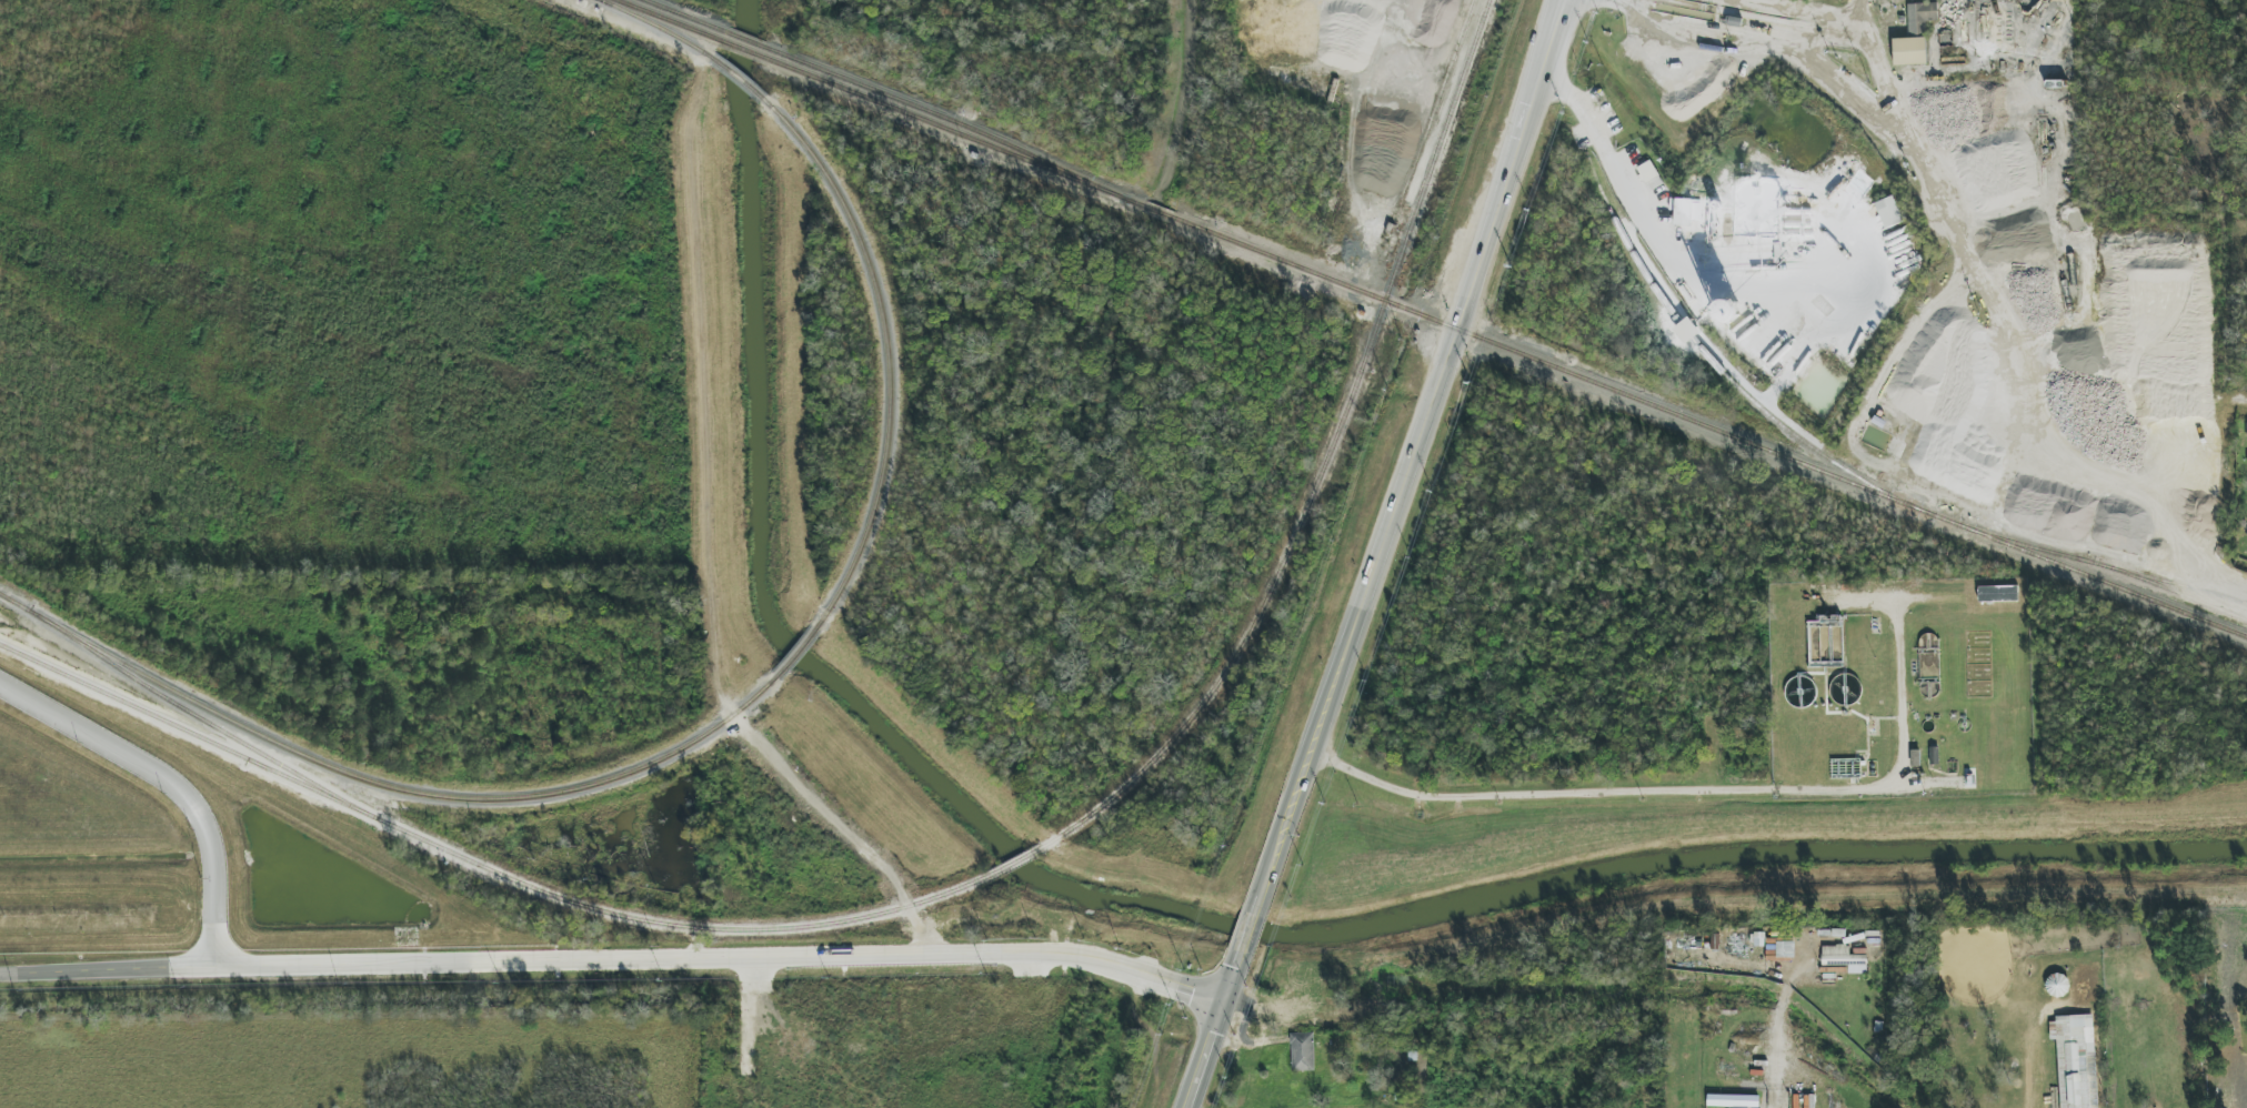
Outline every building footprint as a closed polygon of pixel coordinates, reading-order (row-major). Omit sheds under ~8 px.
[(1908,5),(1909,36),(1926,36),(1925,22),(1938,22),(1937,3),(1908,5)] [(1893,39),(1894,66),(1927,64),(1926,38),(1893,39)] [(1664,184),(1650,160),(1637,168),(1651,192),(1664,184)] [(1874,203),(1885,229),(1904,222),(1893,196),(1874,203)] [(1691,226),(1692,200),(1675,199),(1674,225),(1691,226)] [(1867,955),(1849,955),(1849,946),(1822,946),(1822,966),(1848,966),(1848,974),(1867,974),(1867,955)] [(2050,999),(2072,994),(2067,973),(2045,979),(2050,999)] [(2092,1016),(2049,1019),(2050,1040),(2057,1040),(2060,1106),(2096,1104),(2092,1016)] [(1314,1033),(1291,1034),(1292,1072),(1315,1071),(1314,1033)] [(1759,1096),(1707,1095),(1707,1107),(1733,1107),(1759,1107),(1759,1096)]
